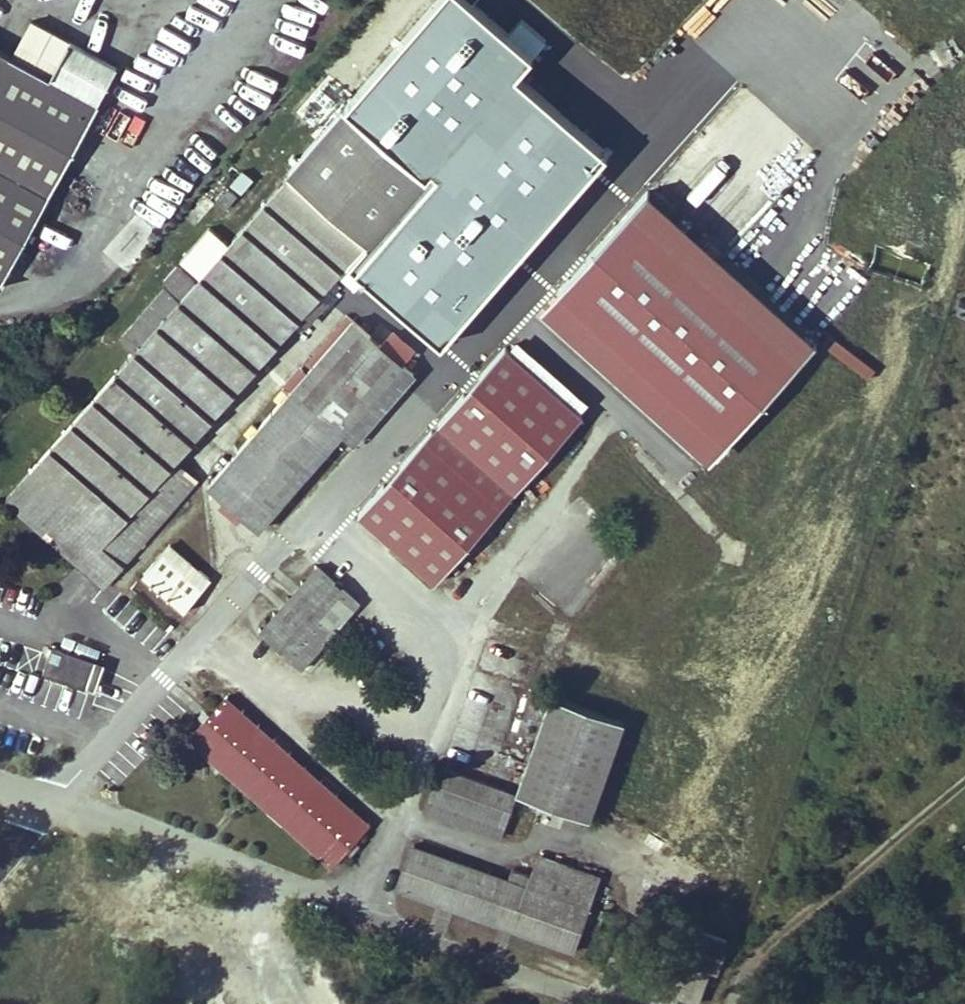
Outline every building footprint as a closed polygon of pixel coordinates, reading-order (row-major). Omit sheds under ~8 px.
[(104,587),(198,479),(177,460),(350,265),(439,347),(611,156),(517,75),(535,53),(477,1),(477,0),(439,0),(328,127),(330,130),(198,280),(179,264),(166,278),(184,295),(180,299),(166,287),(121,336),(136,350),(4,501),(67,555),(89,574),(104,587)] [(2,285),(100,105),(72,90),(0,50),(0,284),(2,285)] [(82,71),(72,90),(100,105),(110,85),(82,71)] [(641,183),(532,299),(705,456),(814,336),(641,183)] [(353,321),(210,485),(260,529),(342,434),(402,364),(353,321)] [(392,326),(383,337),(406,355),(415,344),(392,326)] [(828,330),(818,340),(862,378),(872,368),(828,330)] [(358,512),(435,581),(582,414),(506,346),(358,512)] [(415,375),(402,364),(342,434),(354,445),(415,375)] [(192,561),(172,543),(143,575),(182,610),(201,588),(183,571),(192,561)] [(66,600),(89,574),(67,555),(44,581),(66,600)] [(210,578),(192,561),(183,571),(201,588),(210,578)] [(317,565),(260,628),(279,645),(305,668),(362,605),(317,565)] [(95,691),(105,664),(52,645),(42,673),(95,691)] [(476,669),(431,796),(504,822),(515,793),(589,818),(624,720),(476,669)] [(227,694),(187,738),(331,865),(370,822),(227,694)] [(499,837),(504,822),(431,796),(425,811),(499,837)] [(510,877),(416,844),(399,889),(572,950),(588,905),(530,884),(533,876),(512,869),(510,877)] [(536,869),(533,876),(530,884),(588,905),(593,890),(536,869)] [(633,987),(654,994),(656,987),(679,995),(699,1002),(711,968),(718,970),(729,938),(684,923),(673,954),(667,952),(660,969),(642,963),(633,987)] [(677,1002),(679,995),(656,987),(654,994),(677,1002)]
